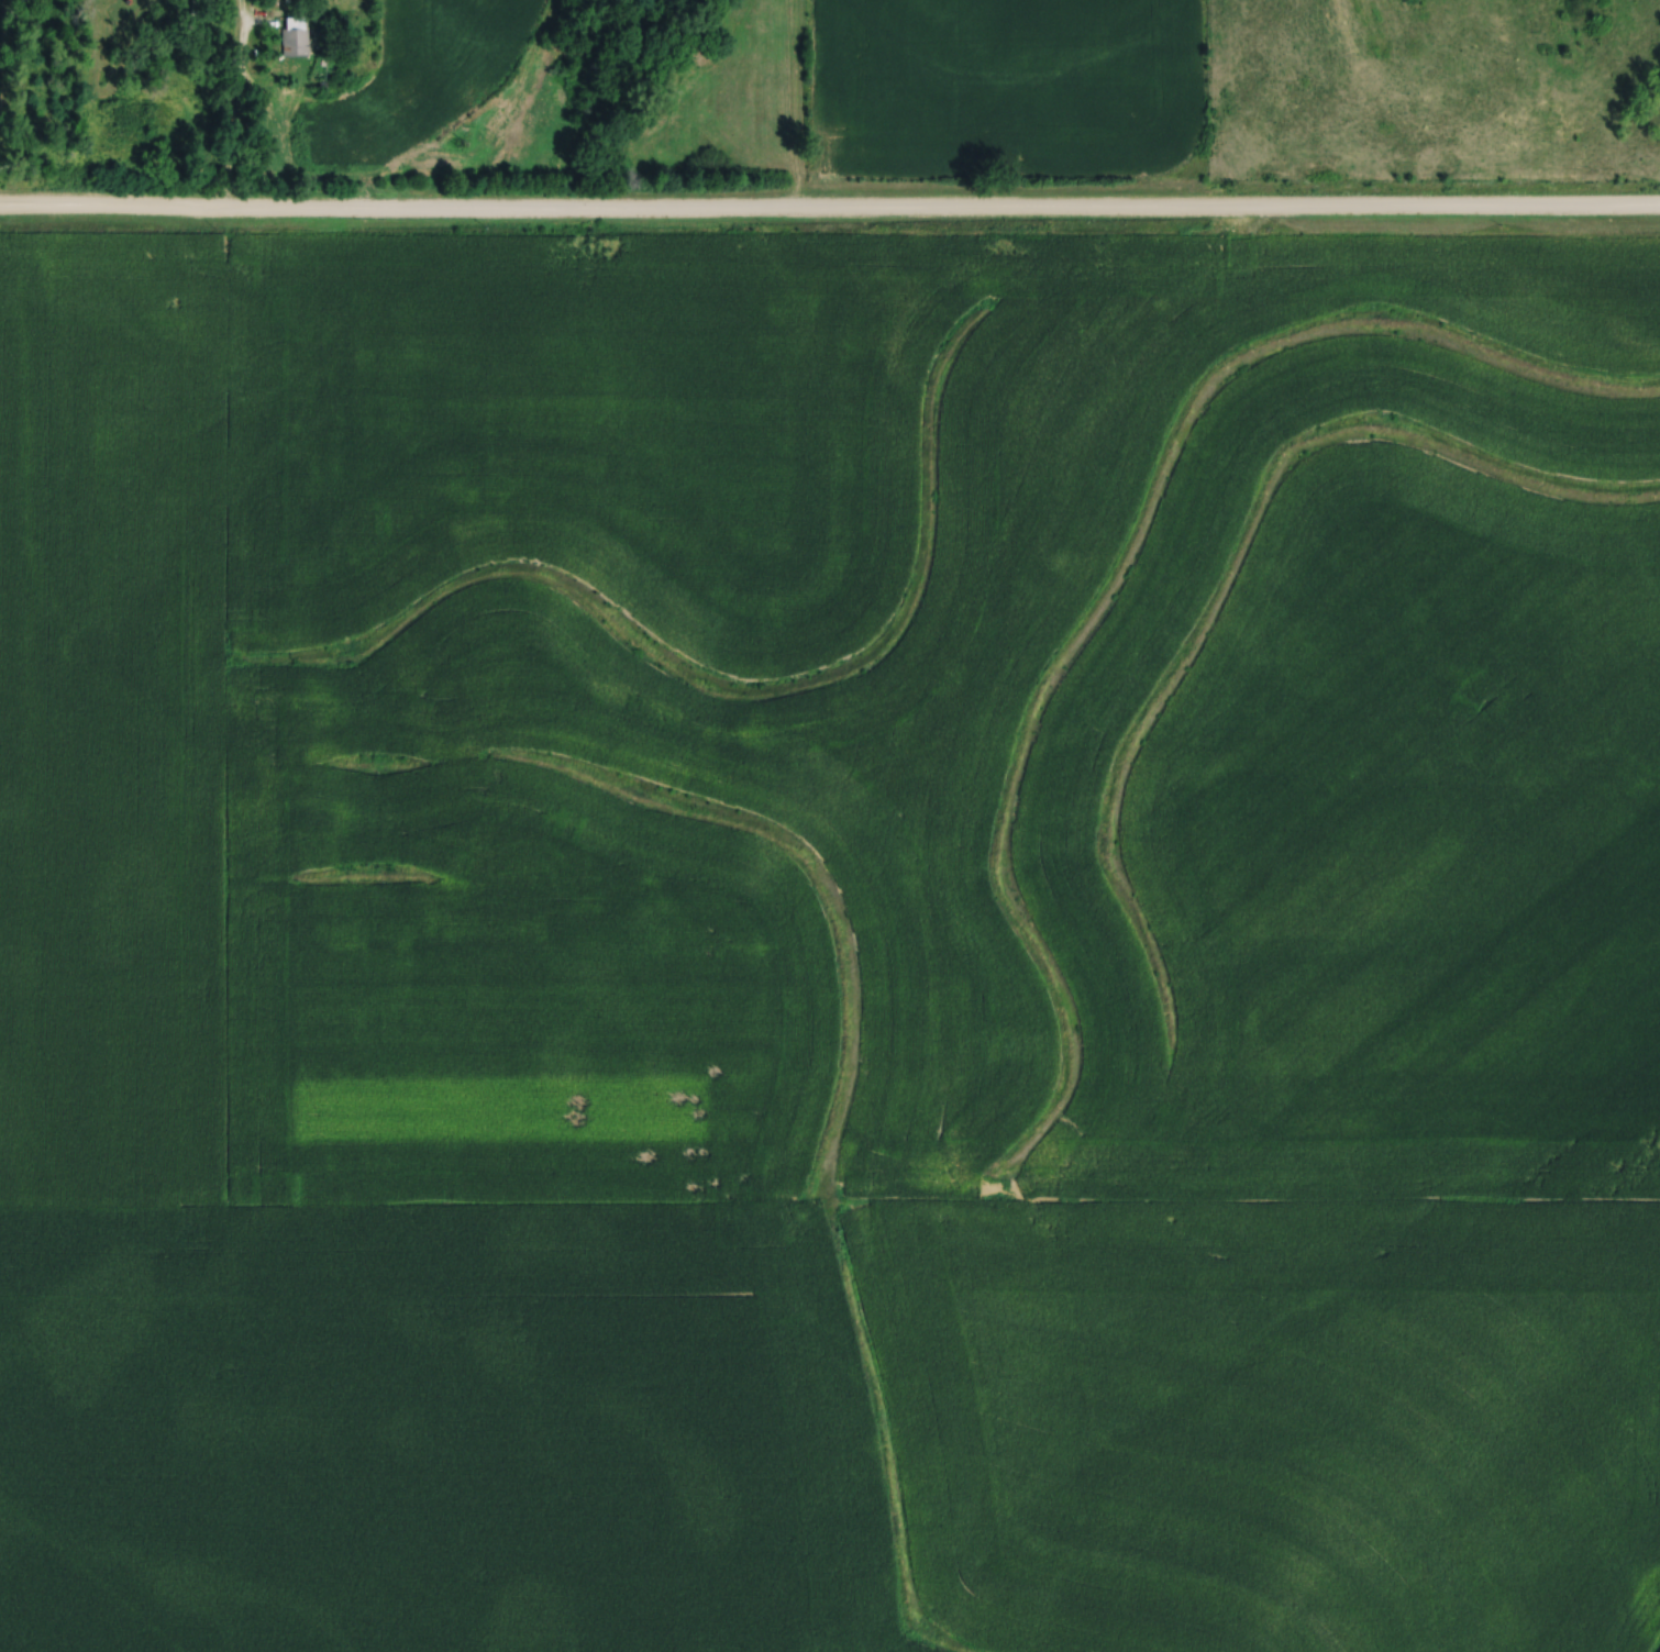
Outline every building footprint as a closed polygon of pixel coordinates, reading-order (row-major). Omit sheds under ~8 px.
[(308,55),(308,30),(283,30),(283,55),(308,55)]
